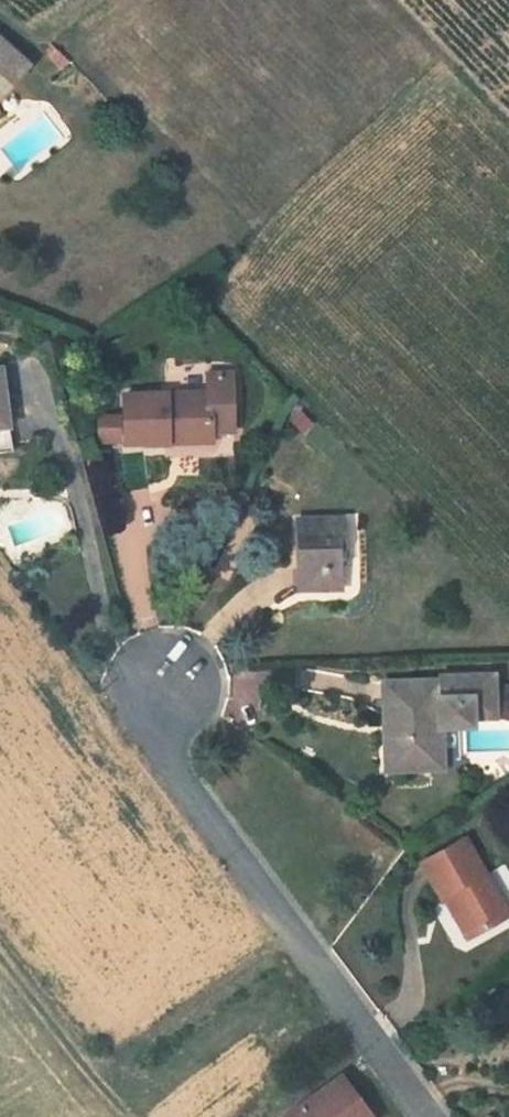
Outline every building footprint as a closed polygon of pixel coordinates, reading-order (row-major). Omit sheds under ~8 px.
[(26,67),(0,44),(0,97),(26,67)] [(1,370),(0,370),(0,453),(11,452),(8,427),(1,370)] [(208,395),(124,397),(124,444),(167,443),(167,438),(211,437),(211,427),(232,427),(232,376),(207,376),(208,395)] [(117,399),(98,400),(98,440),(117,440),(117,399)] [(302,434),(312,424),(300,413),(291,422),(302,434)] [(345,521),(297,522),(299,589),(342,588),(342,569),(341,551),(346,551),(345,521)] [(438,683),(384,684),(388,770),(433,769),(432,727),(440,727),(472,726),(472,716),(471,710),(494,709),(493,684),(492,676),(438,679),(438,683)] [(494,709),(494,717),(508,720),(508,688),(493,684),(494,709)] [(432,727),(433,769),(442,769),(440,727),(432,727)] [(465,839),(422,863),(442,898),(453,891),(458,899),(454,902),(473,935),(508,916),(465,839)] [(453,891),(442,898),(465,940),(473,935),(454,902),(458,899),(453,891)] [(287,1116),(380,1116),(384,1114),(351,1071),(287,1116)]
